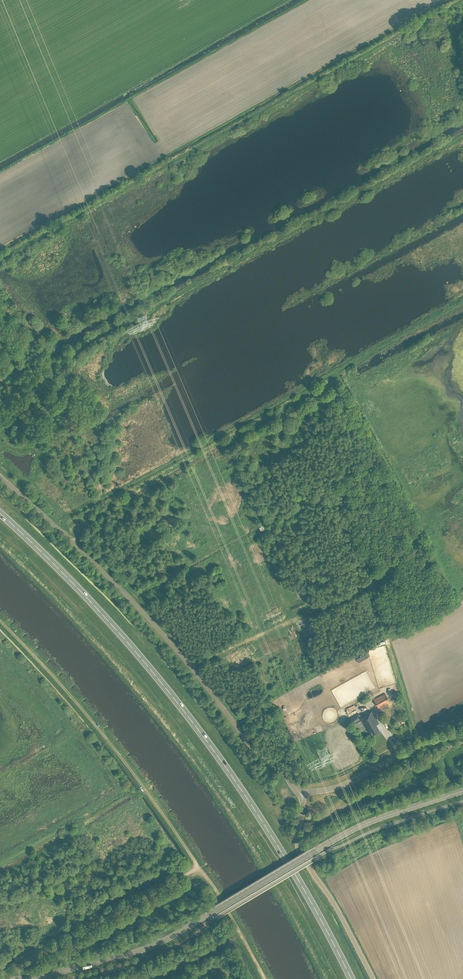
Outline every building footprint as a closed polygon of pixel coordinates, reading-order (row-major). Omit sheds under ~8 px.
[(357,662),(368,657),(366,653),(355,659),(357,662)] [(385,693),(374,699),(379,709),(390,703),(385,693)] [(372,737),(382,732),(378,726),(381,725),(373,711),(359,718),(365,730),(366,729),(368,733),(370,732),(372,737)] [(357,714),(349,718),(352,724),(360,720),(357,714)]
